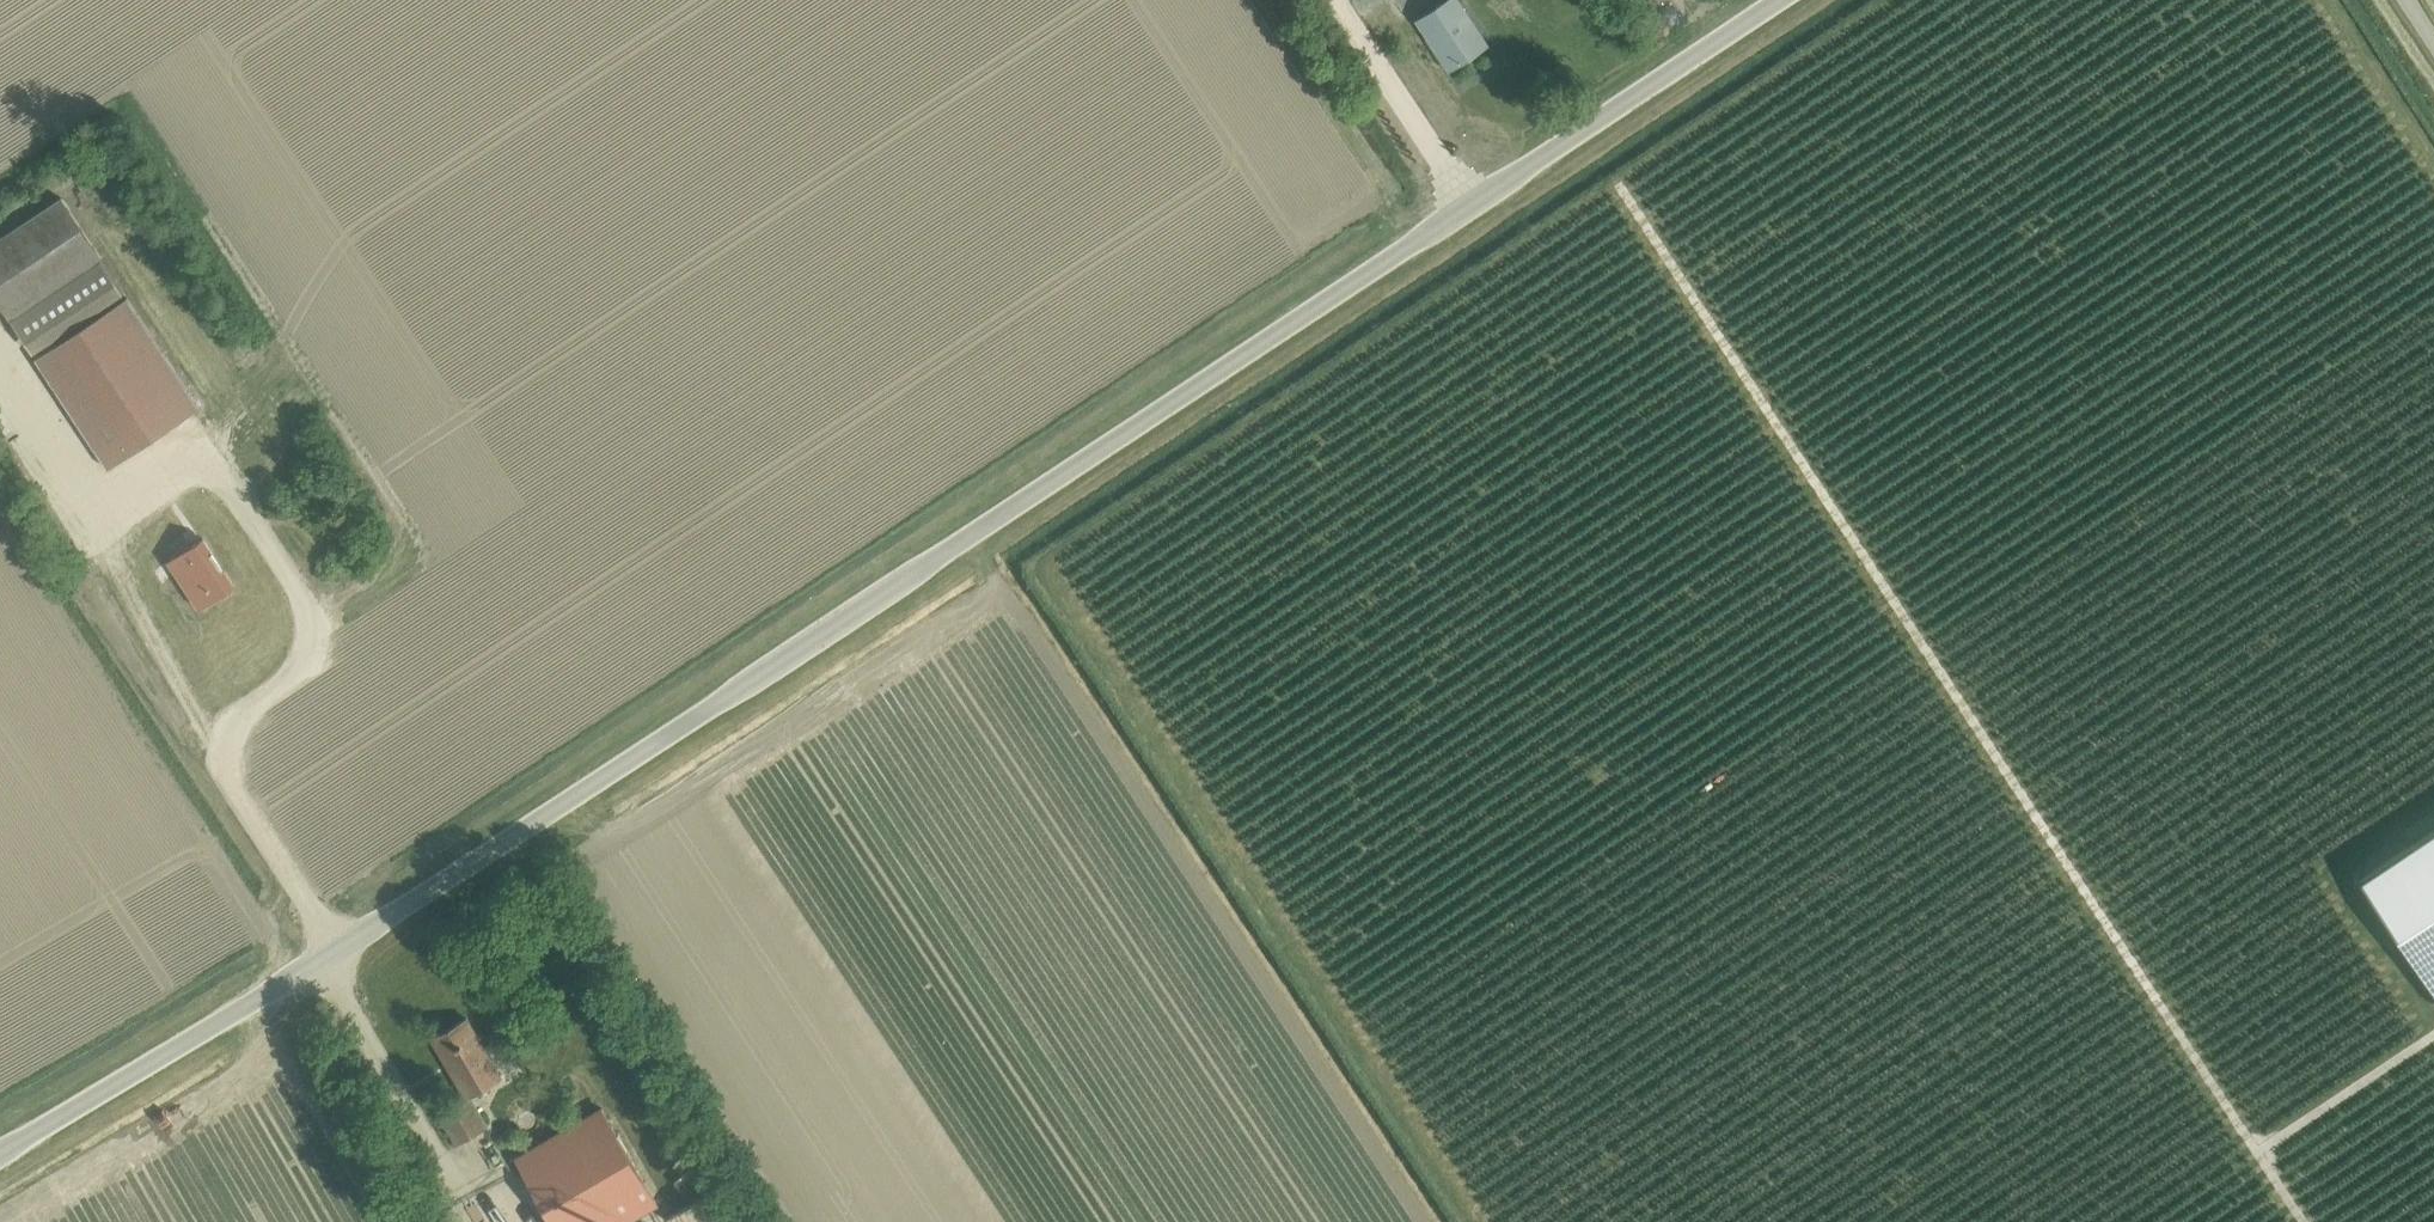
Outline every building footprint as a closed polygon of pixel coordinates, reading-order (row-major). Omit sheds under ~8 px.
[(1485,45),(1455,0),(1447,0),(1416,21),(1448,70),(1485,45)] [(99,258),(60,198),(0,238),(0,307),(8,319),(99,258)] [(99,258),(8,319),(30,353),(122,292),(99,258)] [(198,408),(126,298),(34,359),(107,468),(198,408)] [(10,399),(20,393),(8,375),(0,381),(0,384),(10,399)] [(199,608),(233,586),(202,539),(168,561),(199,608)] [(2359,880),(2433,992),(2433,830),(2359,880)] [(469,1097),(500,1078),(465,1019),(431,1039),(467,1100),(439,1116),(456,1144),(487,1126),(469,1097)] [(566,1045),(548,1038),(542,1054),(560,1061),(566,1045)] [(656,1204),(600,1108),(515,1159),(552,1221),(625,1221),(656,1204)] [(665,1221),(731,1221),(713,1190),(663,1219),(665,1221)]
